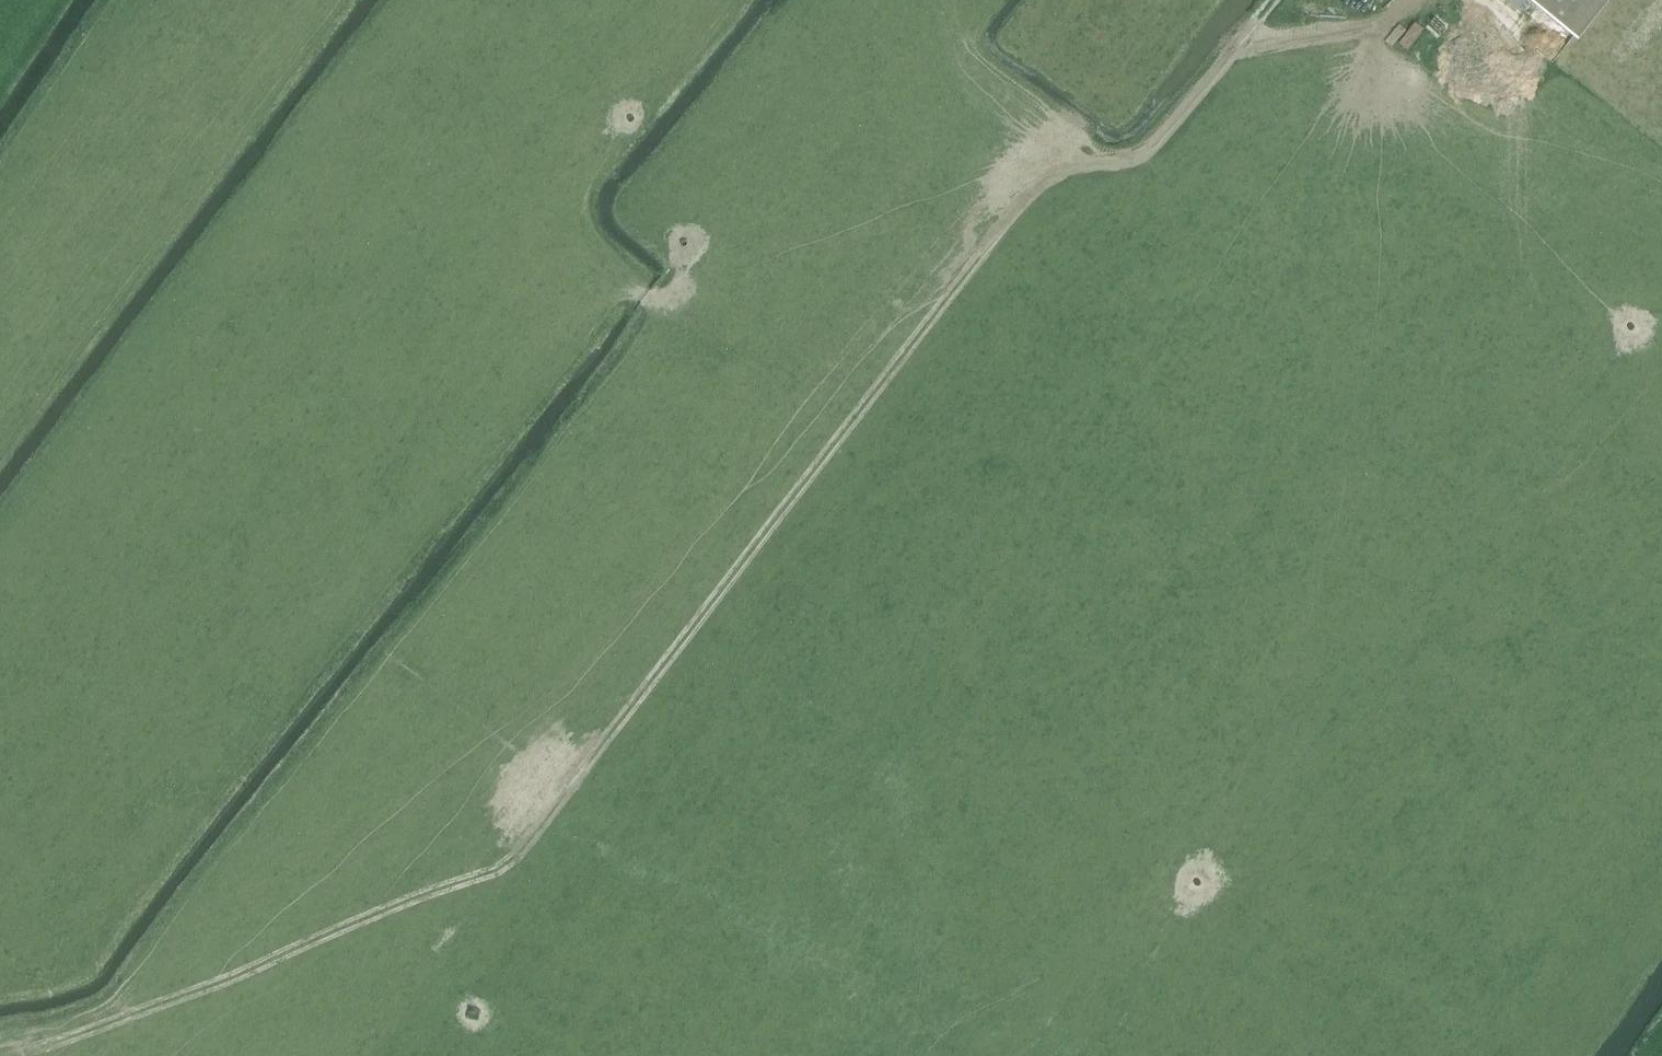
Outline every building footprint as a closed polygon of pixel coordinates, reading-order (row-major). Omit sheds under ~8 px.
[(1574,37),(1603,0),(1528,0),(1574,37)]
